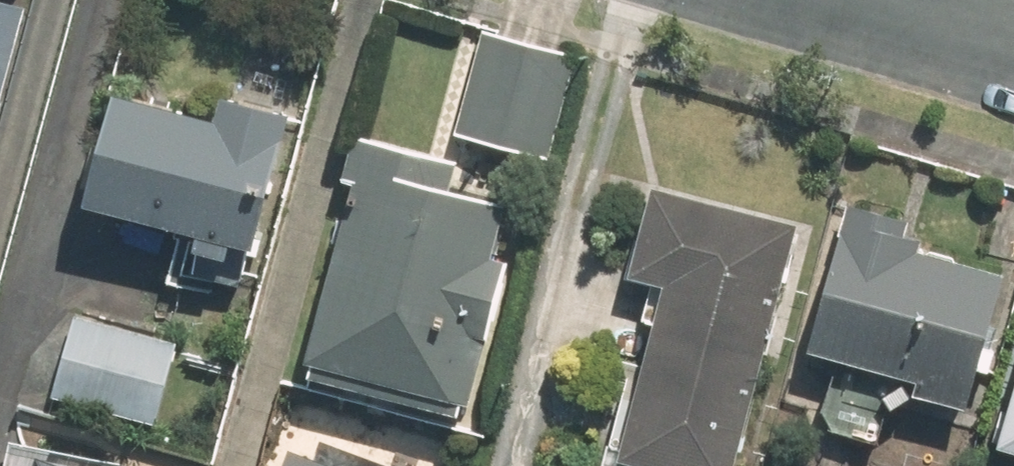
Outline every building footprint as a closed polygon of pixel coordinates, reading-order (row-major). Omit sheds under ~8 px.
[(28,8),(0,1),(0,116),(28,8)] [(485,31),(459,128),(551,153),(577,56),(485,31)] [(224,115),(121,85),(90,191),(192,221),(178,267),(245,287),(297,108),(231,89),(224,115)] [(460,156),(356,128),(343,176),(359,180),(312,355),(473,398),(511,256),(494,251),(509,198),(453,183),(460,156)] [(654,182),(632,270),(668,279),(621,465),(738,465),(800,219),(654,182)] [(911,215),(849,198),(812,345),(844,353),(824,407),(833,424),(881,438),(903,370),(922,375),(917,389),(970,403),(1007,269),(920,246),(923,236),(906,230),(911,215)] [(174,342),(78,316),(53,407),(150,433),(174,342)] [(1005,437),(1013,439),(1013,405),(1005,437)] [(294,441),(285,465),(365,465),(294,441)]
